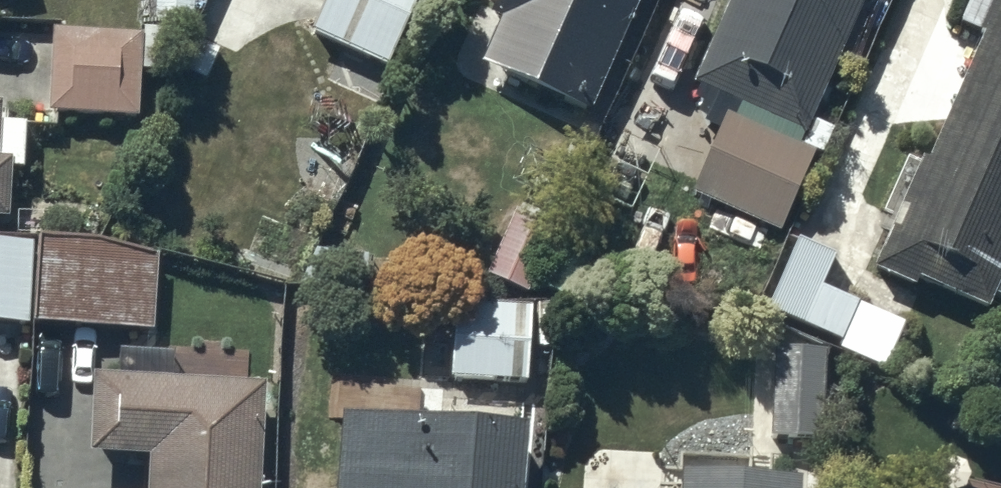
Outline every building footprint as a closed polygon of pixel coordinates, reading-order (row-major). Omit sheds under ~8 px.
[(313,21),(338,33),(324,64),(372,85),(386,54),(390,56),(416,0),(322,0),(313,21)] [(646,0),(493,0),(492,3),(524,17),(502,67),(599,109),(646,0)] [(690,84),(801,133),(861,0),(727,0),(690,84)] [(1000,276),(1000,0),(989,0),(979,22),(989,26),(936,151),(925,146),(877,258),(919,276),(922,267),(992,297),(1000,276)] [(64,38),(50,37),(48,126),(134,128),(136,80),(168,81),(169,42),(133,41),(132,47),(96,46),(97,32),(65,31),(64,38)] [(5,209),(7,159),(20,159),(22,115),(1,114),(2,98),(0,98),(0,209),(5,209)] [(810,147),(719,111),(687,191),(778,227),(810,147)] [(0,237),(0,318),(30,319),(33,238),(0,237)] [(837,255),(799,238),(769,304),(843,338),(840,345),(885,366),(905,323),(823,286),(837,255)] [(103,242),(39,239),(36,325),(155,329),(158,255),(103,242)] [(530,304),(451,303),(450,387),(530,387),(530,304)] [(91,368),(90,450),(146,451),(145,487),(261,487),(263,377),(170,375),(170,343),(115,342),(115,369),(91,368)] [(828,364),(774,362),(771,455),(825,457),(828,364)] [(342,399),(334,487),(525,487),(530,430),(421,420),(425,380),(371,375),(369,401),(342,399)] [(953,458),(946,487),(1000,487),(1000,470),(953,458)] [(683,487),(804,487),(804,484),(684,477),(683,487)]
